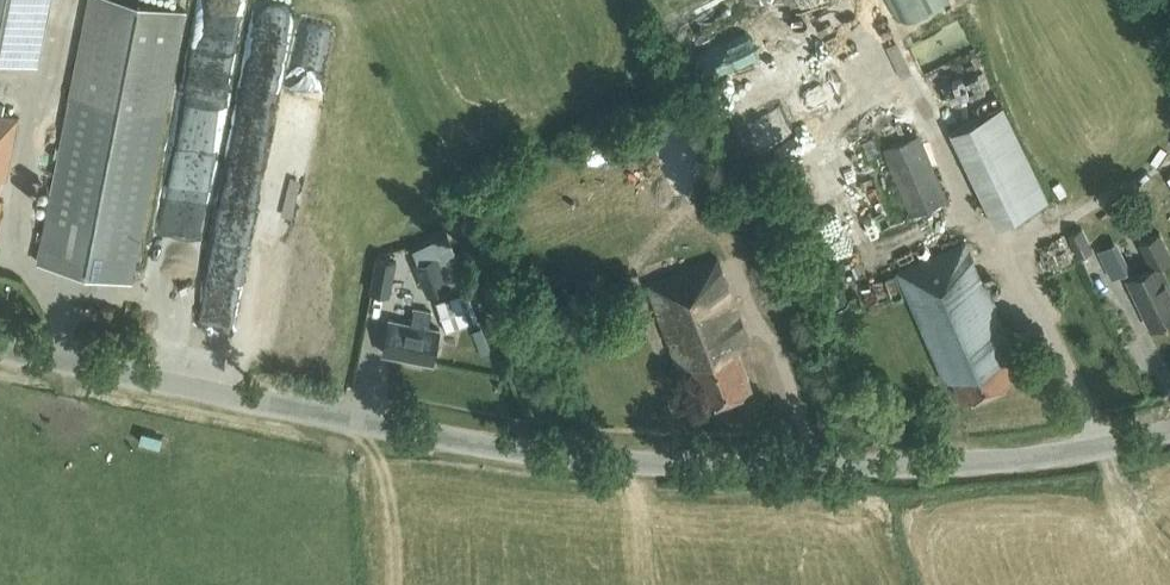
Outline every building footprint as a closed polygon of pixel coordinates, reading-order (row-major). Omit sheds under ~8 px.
[(36,62),(49,0),(0,0),(0,55),(36,62)] [(131,280),(184,9),(141,0),(89,0),(37,261),(131,280)] [(174,228),(218,234),(250,0),(205,0),(174,228)] [(787,7),(777,9),(778,16),(841,5),(840,0),(786,0),(787,7)] [(896,18),(932,0),(887,0),(896,18)] [(713,36),(731,65),(758,48),(748,33),(773,18),(764,4),(713,36)] [(850,61),(795,91),(809,116),(864,86),(850,61)] [(1003,105),(993,109),(949,130),(995,225),(1048,200),(1003,105)] [(5,177),(17,118),(0,115),(0,177),(5,177)] [(881,148),(910,215),(947,198),(918,132),(881,148)] [(1067,234),(1077,255),(1092,248),(1082,227),(1067,234)] [(450,286),(449,284),(465,279),(447,232),(430,239),(436,256),(415,264),(428,295),(450,286)] [(1150,327),(1169,317),(1169,288),(1158,264),(1169,258),(1169,253),(1160,232),(1139,242),(1151,266),(1127,278),(1150,327)] [(963,241),(918,261),(896,271),(944,382),(951,378),(960,398),(1014,374),(1006,357),(1014,353),(963,241)] [(378,255),(370,290),(389,294),(396,259),(378,255)] [(706,402),(751,384),(737,348),(750,343),(717,257),(647,285),(678,368),(691,364),(706,402)] [(468,291),(435,303),(445,331),(478,319),(468,291)] [(389,318),(382,352),(432,362),(439,328),(427,326),(430,312),(415,309),(411,323),(389,318)]
